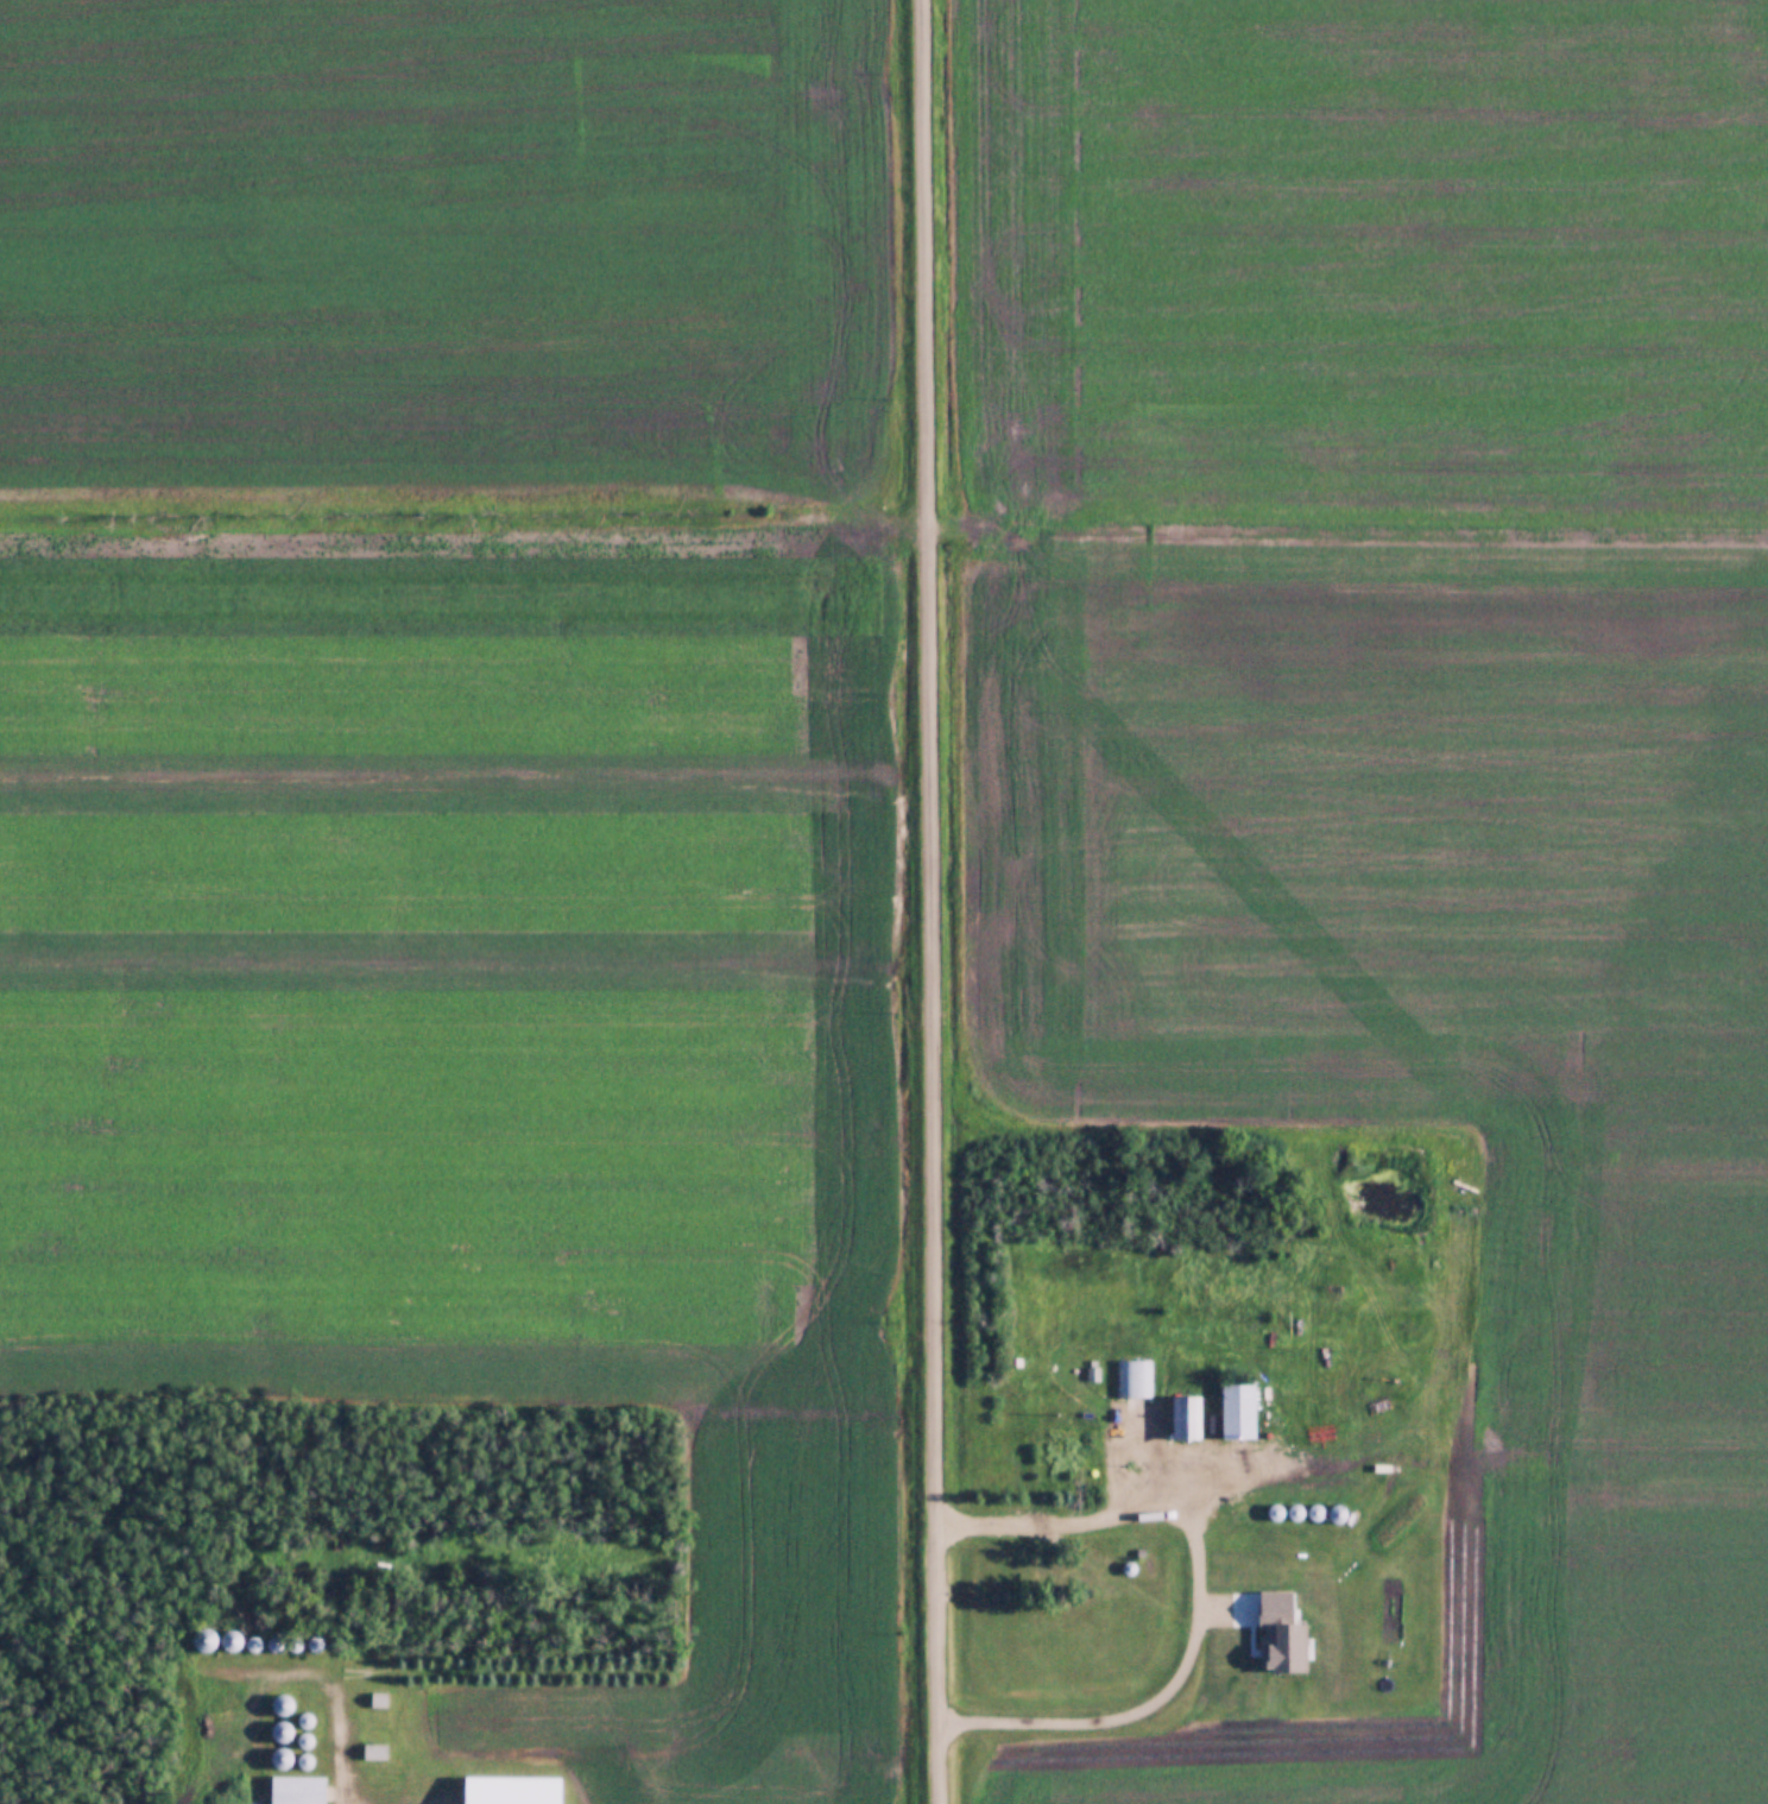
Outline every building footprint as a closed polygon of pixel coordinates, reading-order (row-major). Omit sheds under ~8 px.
[(362,1757),(384,1757),(384,1743),(362,1743),(362,1757)] [(327,1775),(271,1775),(271,1803),(327,1803),(327,1775)] [(467,1803),(562,1803),(562,1776),(468,1775),(467,1803)]
